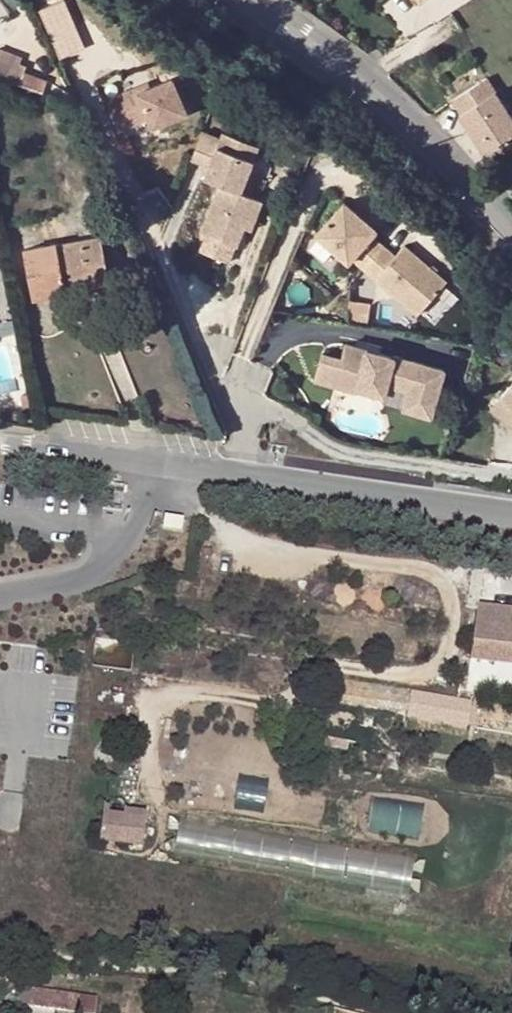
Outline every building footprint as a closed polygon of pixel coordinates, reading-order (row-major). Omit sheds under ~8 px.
[(41,7),(59,56),(86,46),(69,0),(61,0),(41,7)] [(27,88),(31,77),(1,65),(0,69),(0,77),(27,88)] [(151,81),(108,99),(120,129),(151,116),(155,125),(190,111),(175,76),(153,85),(151,81)] [(27,88),(49,96),(52,84),(31,77),(27,88)] [(482,153),(498,143),(511,134),(511,118),(488,81),(454,102),(462,115),(460,117),(482,153)] [(151,116),(120,129),(124,138),(155,125),(151,116)] [(260,143),(225,129),(222,137),(211,164),(207,176),(221,181),(202,230),(237,243),(245,247),(263,198),(251,192),(242,189),(255,154),(260,143)] [(211,164),(222,137),(205,130),(194,156),(211,164)] [(265,158),(255,154),(242,189),(251,192),(265,158)] [(345,202),(317,234),(349,262),(353,258),(418,315),(447,282),(405,245),(396,256),(372,236),(378,229),(345,202)] [(237,243),(207,233),(201,250),(230,262),(237,243)] [(72,280),(107,273),(100,238),(58,246),(57,243),(24,250),(34,299),(67,294),(63,274),(71,272),(72,280)] [(63,274),(67,294),(109,285),(107,273),(72,280),(71,272),(63,274)] [(164,317),(118,331),(136,390),(157,384),(153,372),(179,364),(164,317)] [(0,346),(0,393),(24,391),(22,345),(0,346)] [(432,417),(445,370),(394,356),(393,359),(346,345),(342,360),(322,354),(315,379),(357,391),(358,389),(385,396),(388,384),(410,390),(405,409),(432,417)] [(502,398),(511,406),(511,386),(502,398)] [(492,409),(511,426),(511,406),(502,398),(492,409)] [(477,605),(470,660),(511,665),(511,609),(477,605)] [(475,701),(331,678),(327,700),(472,725),(475,701)] [(421,836),(425,807),(375,801),(371,829),(421,836)] [(103,805),(100,839),(142,844),(146,809),(103,805)] [(33,990),(30,1007),(74,1012),(95,1012),(97,998),(33,990)]
